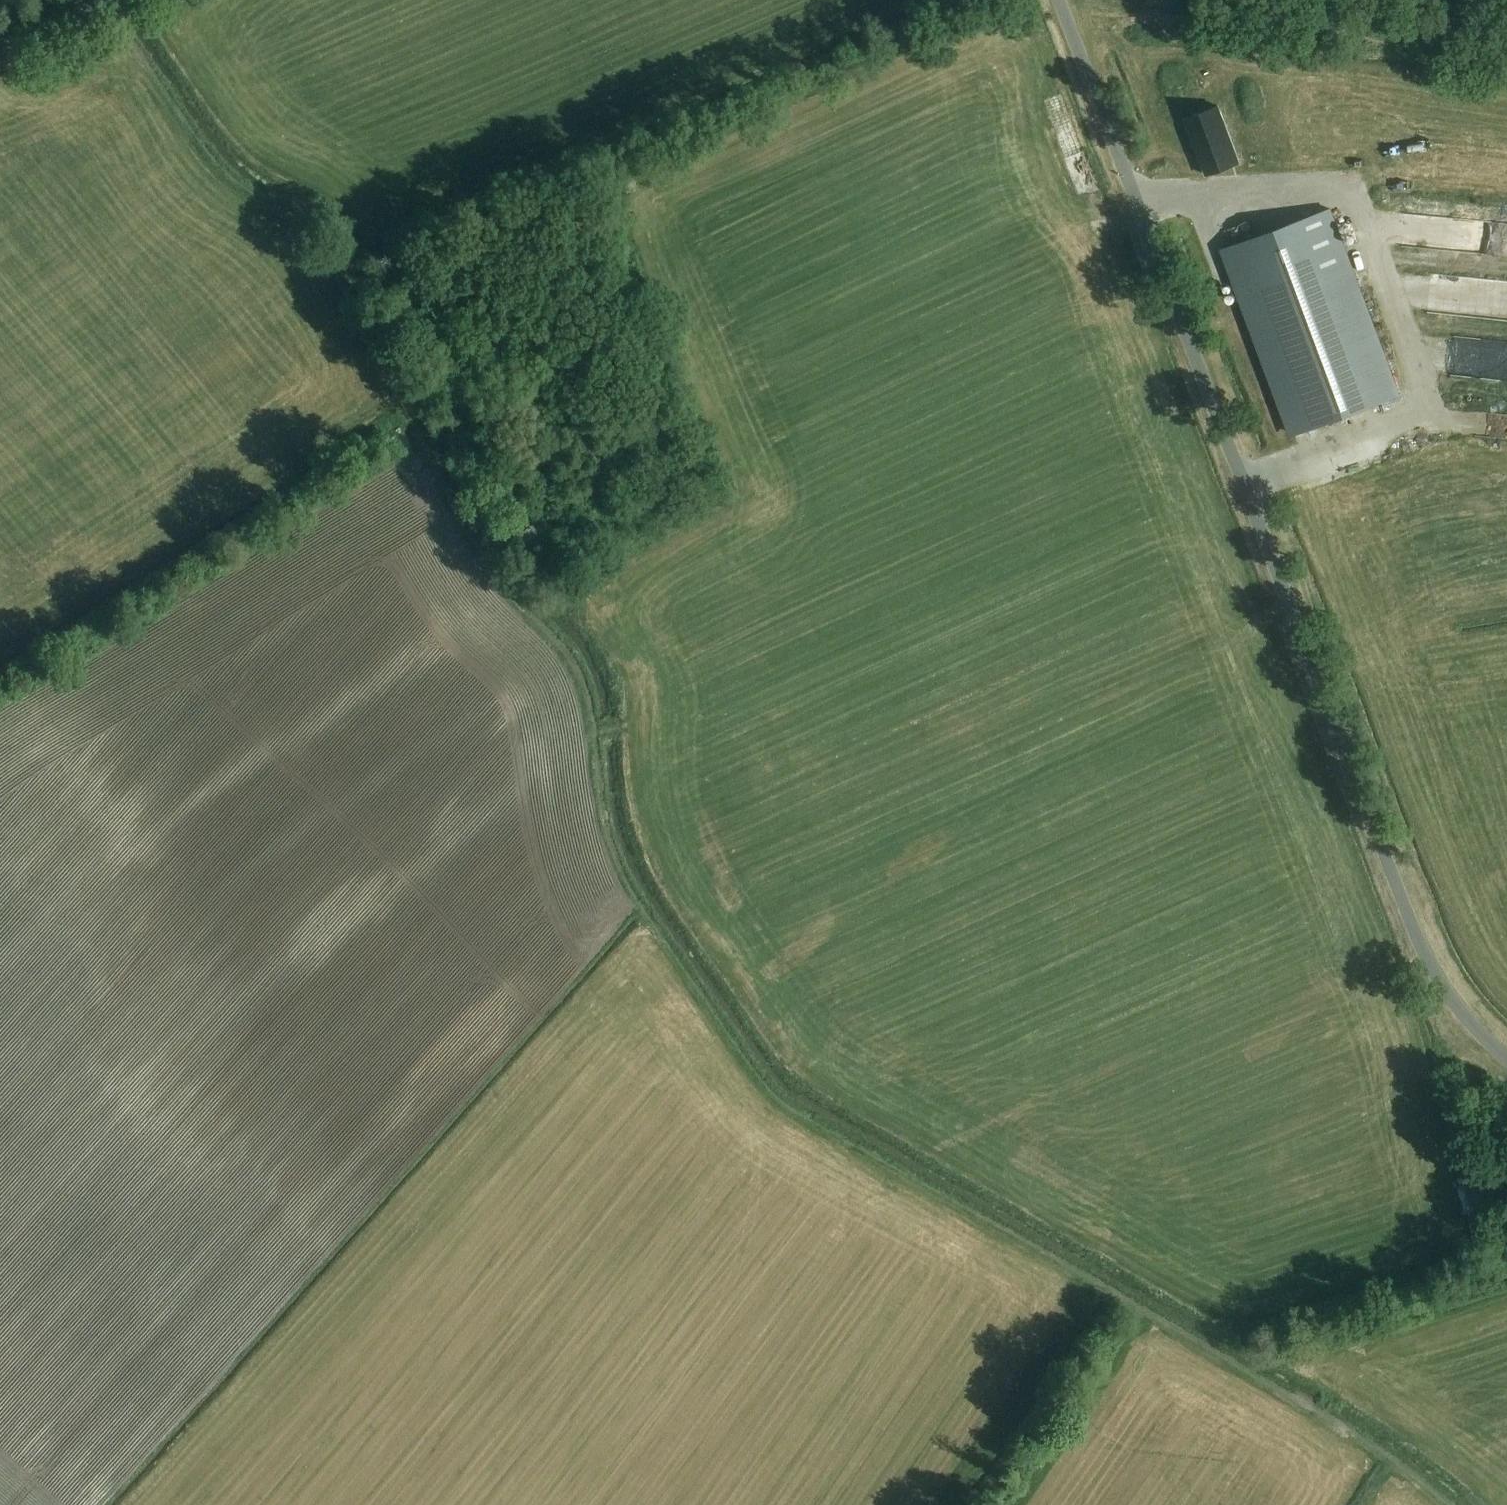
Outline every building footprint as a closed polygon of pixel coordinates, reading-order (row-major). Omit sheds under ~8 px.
[(1172,122),(1171,122),(1193,177),(1227,164),(1205,109),(1172,122)] [(1242,242),(1225,248),(1250,315),(1294,436),(1308,431),(1319,427),(1401,397),(1332,209),(1242,242)]
